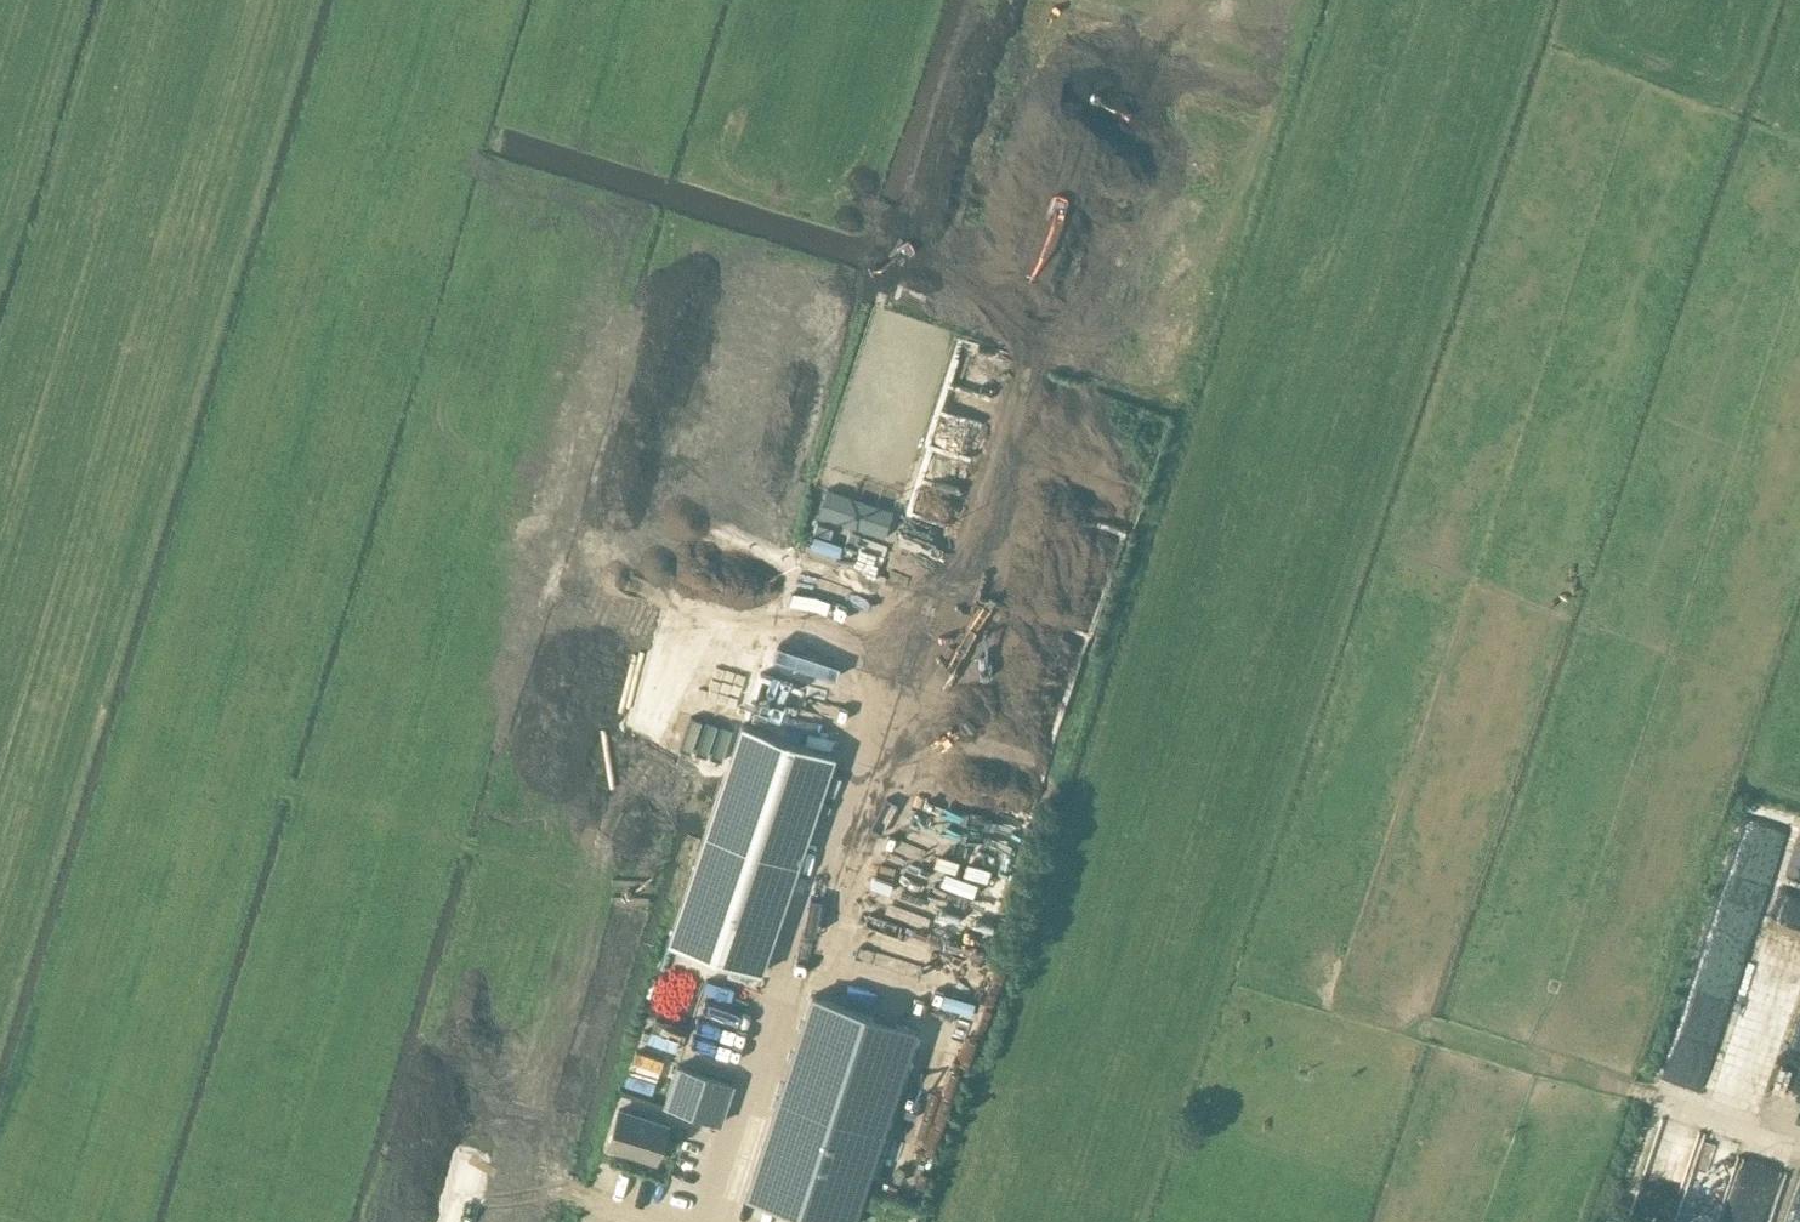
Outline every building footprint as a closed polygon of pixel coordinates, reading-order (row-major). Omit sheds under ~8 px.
[(889,517),(823,496),(816,516),(882,537),(889,517)] [(834,755),(742,724),(669,941),(761,972),(834,755)] [(756,1200),(818,1221),(844,1221),(904,1035),(817,1004),(756,1200)] [(731,1085),(731,1084),(678,1067),(666,1104),(719,1122),(731,1085)] [(657,1161),(669,1125),(620,1109),(608,1145),(657,1161)]
